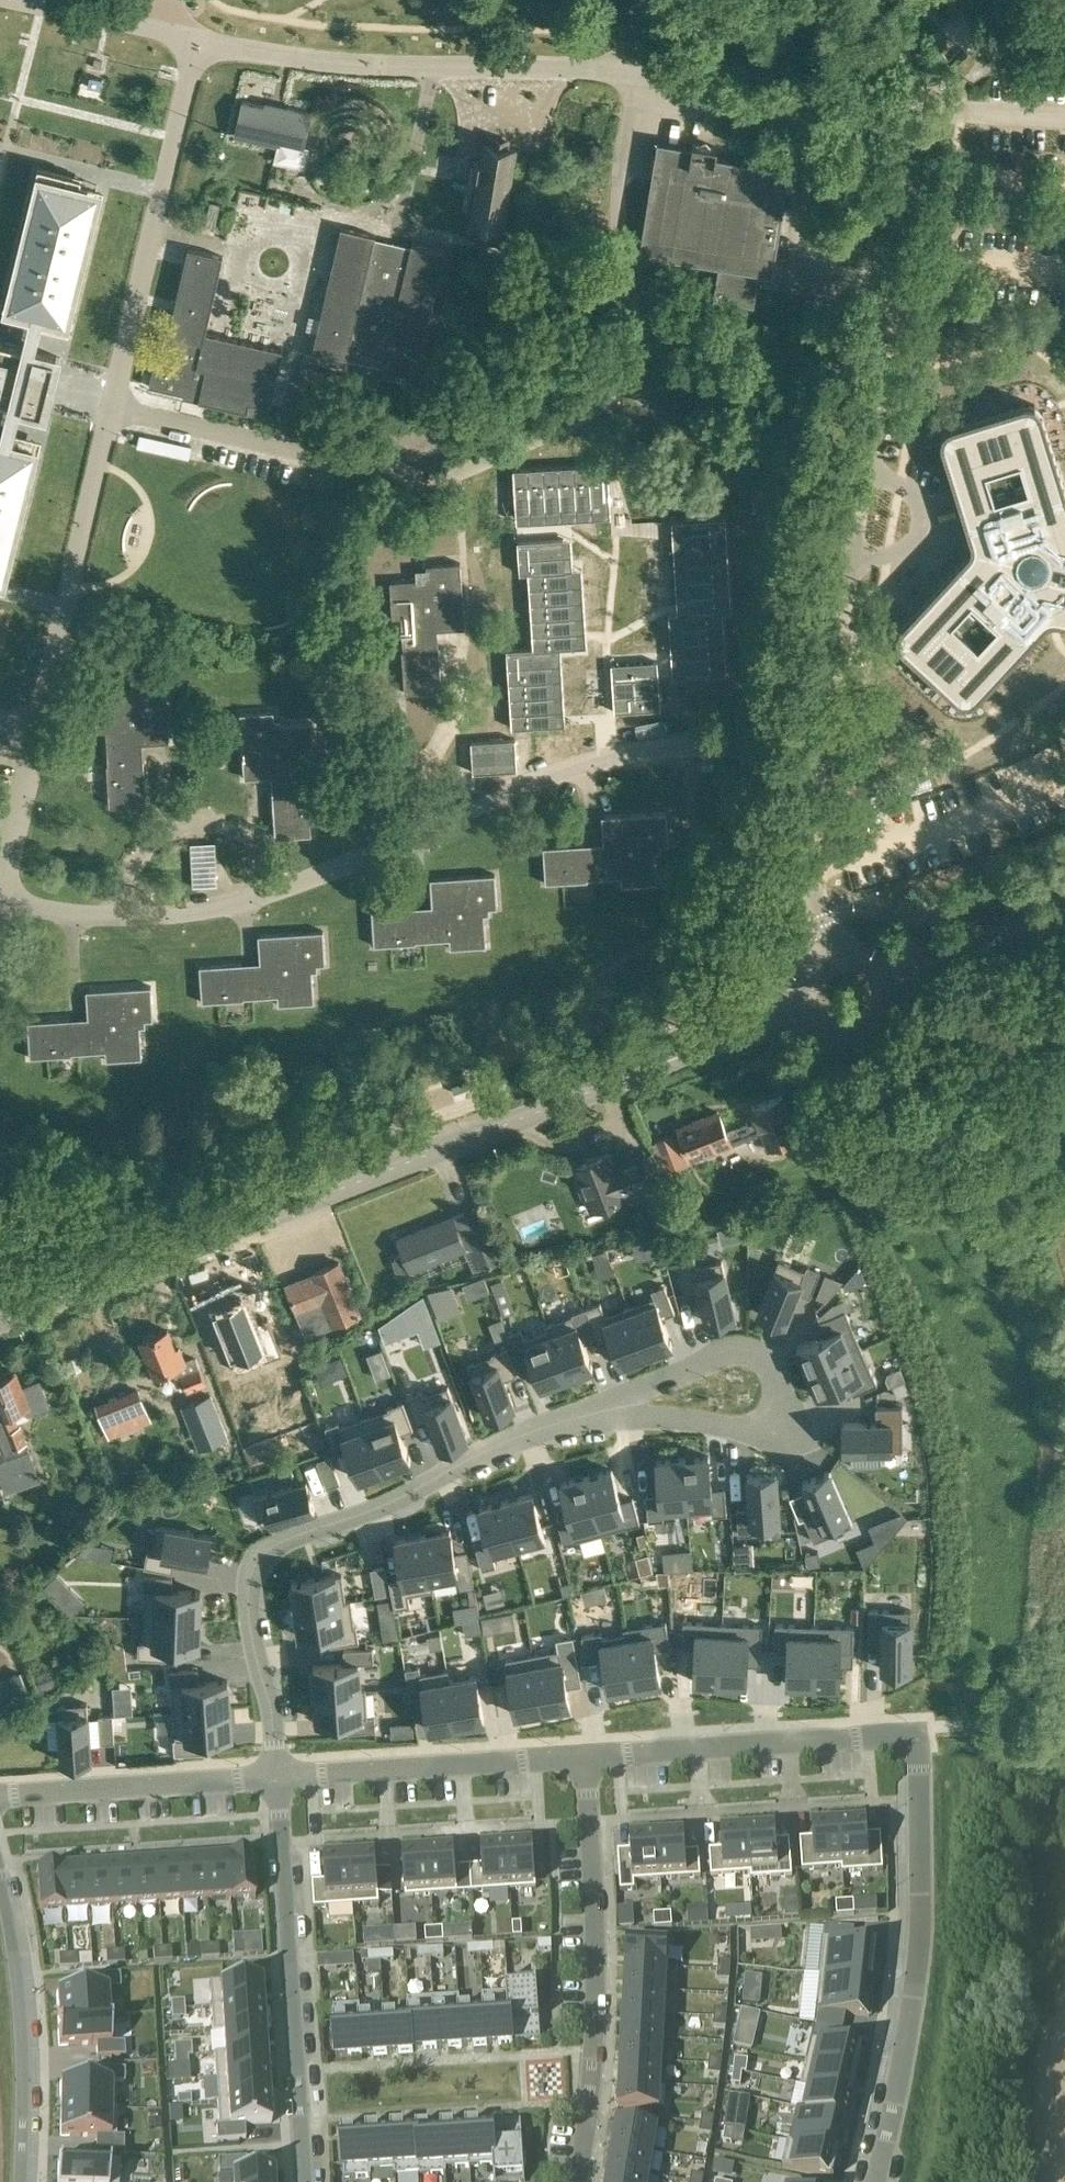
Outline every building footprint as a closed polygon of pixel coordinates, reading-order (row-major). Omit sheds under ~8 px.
[(242,100),(234,134),(279,144),(275,160),(298,165),(301,165),(304,163),(305,161),(309,147),(303,145),(311,111),(286,106),(285,110),(242,100)] [(480,171),(478,182),(469,237),(498,241),(501,224),(512,155),(513,148),(506,147),(507,140),(492,138),(491,144),(485,143),(482,161),(473,159),(471,170),(480,171)] [(772,273),(789,167),(716,155),(717,146),(692,142),(691,146),(657,140),(651,177),(639,251),(718,264),(713,298),(753,305),(757,281),(759,270),(772,273)] [(9,403),(0,439),(0,575),(2,575),(33,449),(11,444),(21,406),(43,411),(46,397),(50,398),(52,398),(59,372),(57,371),(53,370),(57,355),(35,350),(42,319),(44,312),(66,317),(93,207),(96,196),(40,184),(10,303),(32,309),(30,317),(23,347),(0,341),(0,400),(9,403)] [(416,380),(446,250),(411,242),(409,249),(373,240),(375,233),(340,225),(310,356),(345,364),(347,357),(382,365),(381,372),(416,380)] [(148,384),(182,392),(182,395),(198,399),(210,402),(246,410),(254,411),(255,403),(269,406),(282,349),(205,331),(223,255),(187,247),(183,265),(175,301),(173,311),(168,332),(165,331),(160,356),(155,355),(151,374),(148,384)] [(305,364),(300,385),(336,394),(341,372),(305,364)] [(1040,412),(1039,411),(1038,409),(1037,408),(1035,406),(1034,405),(1032,404),(1030,404),(1028,404),(1026,404),(1024,404),(1022,404),(953,426),(951,427),(950,427),(949,428),(947,430),(946,431),(945,433),(944,435),(943,437),(943,439),(943,441),(943,443),(973,539),(973,540),(973,542),(973,543),(973,545),(973,546),(972,548),(972,549),(971,550),(970,552),(969,553),(903,625),(901,627),(900,629),(899,630),(899,632),(898,634),(898,636),(899,638),(899,640),(900,642),(901,644),(902,645),(903,646),(958,697),(959,698),(961,699),(963,699),(965,700),(967,700),(969,699),(971,699),(973,698),(974,697),(976,696),(1044,622),(1045,621),(1047,621),(1048,620),(1049,619),(1051,619),(1052,618),(1053,618),(1055,618),(1057,618),(1058,618),(1064,619),(1064,492),(1040,412)] [(148,453),(198,465),(201,453),(151,441),(148,453)] [(580,511),(597,510),(625,510),(624,467),(537,469),(538,512),(561,511),(566,511),(580,511)] [(725,614),(732,614),(732,525),(719,525),(691,525),(691,604),(691,613),(683,613),(683,673),(713,673),(725,673),(725,657),(725,614)] [(546,568),(547,588),(548,641),(538,641),(534,642),(525,642),(526,702),(527,714),(561,713),(568,713),(567,676),(566,641),(591,640),(590,625),(590,599),(589,585),(589,566),(582,566),(582,551),(581,537),(567,537),(538,538),(539,568),(546,568)] [(934,548),(907,555),(910,567),(937,560),(934,548)] [(433,629),(464,627),(460,561),(426,563),(427,573),(420,574),(421,577),(390,580),(392,616),(401,615),(404,648),(402,649),(405,691),(441,689),(438,646),(434,647),(433,629)] [(621,704),(632,704),(663,704),(663,659),(629,659),(621,659),(621,704)] [(138,742),(169,740),(165,675),(131,677),(132,687),(126,687),(126,691),(95,693),(97,730),(107,729),(109,762),(107,762),(110,805),(146,802),(143,760),(139,760),(138,742)] [(304,756),(314,756),(311,721),(280,723),(280,719),(274,720),(273,710),(240,712),(244,777),(275,775),(276,793),(272,793),(275,836),(311,833),(310,810),(308,790),(307,790),(304,756)] [(514,756),(521,756),(527,756),(525,727),(488,730),(490,758),(513,757),(514,756)] [(151,744),(151,753),(176,752),(176,743),(151,744)] [(658,845),(669,844),(666,810),(601,814),(603,841),(542,845),(545,882),(620,877),(621,884),(657,882),(655,851),(659,851),(658,845)] [(214,841),(190,843),(193,884),(216,883),(214,841)] [(487,907),(497,906),(495,873),(430,877),(432,904),(371,908),(373,944),(449,939),(449,947),(486,944),(484,913),(487,913),(487,907)] [(315,963),(326,963),(323,929),(258,933),(260,960),(199,964),(202,1001),(277,996),(278,1003),(314,1001),(312,970),(316,969),(315,963)] [(143,1019),(153,1018),(151,984),(86,989),(88,1016),(27,1020),(30,1058),(105,1051),(105,1059),(142,1056),(140,1025),(144,1025),(143,1019)] [(768,1148),(798,1136),(782,1093),(751,1105),(757,1119),(726,1131),(718,1110),(678,1126),(690,1156),(713,1147),(714,1150),(761,1132),(768,1148)] [(674,1131),(657,1138),(669,1170),(687,1163),(674,1131)] [(608,1152),(575,1165),(592,1209),(625,1196),(624,1191),(651,1181),(650,1180),(641,1156),(640,1155),(613,1165),(608,1152)] [(644,1193),(655,1222),(673,1214),(662,1185),(644,1193)] [(399,1254),(393,1260),(397,1270),(406,1270),(410,1268),(410,1269),(472,1244),(482,1269),(498,1262),(476,1206),(397,1237),(404,1252),(399,1254)] [(748,1238),(744,1222),(735,1225),(739,1240),(748,1238)] [(694,1256),(676,1260),(684,1294),(699,1290),(707,1321),(734,1315),(722,1260),(696,1266),(694,1256)] [(779,1259),(758,1312),(785,1322),(797,1292),(809,1297),(820,1271),(807,1265),(805,1270),(779,1259)] [(307,1333),(360,1312),(338,1260),(311,1271),(312,1273),(286,1283),(297,1311),(307,1333)] [(825,1273),(823,1279),(838,1285),(843,1280),(825,1273)] [(491,1283),(495,1293),(507,1289),(503,1279),(491,1283)] [(654,1297),(629,1307),(647,1354),(672,1345),(662,1317),(675,1313),(664,1285),(651,1290),(654,1297)] [(434,1323),(423,1294),(378,1325),(385,1342),(418,1330),(434,1323)] [(240,1300),(223,1307),(225,1311),(213,1315),(233,1369),(275,1352),(264,1322),(251,1327),(240,1300)] [(600,1302),(586,1308),(596,1335),(608,1330),(621,1364),(647,1354),(629,1307),(605,1315),(600,1302)] [(573,1315),(546,1324),(548,1330),(550,1329),(567,1376),(593,1367),(582,1340),(596,1335),(586,1308),(572,1313),(573,1315)] [(824,1335),(797,1346),(808,1371),(862,1348),(846,1309),(845,1309),(819,1320),(818,1321),(824,1335)] [(502,1319),(489,1323),(495,1340),(508,1335),(507,1334),(502,1319)] [(144,1337),(140,1339),(154,1373),(177,1364),(187,1389),(205,1381),(199,1365),(195,1357),(185,1361),(178,1345),(174,1347),(167,1328),(154,1333),(153,1331),(143,1335),(144,1337)] [(520,1329),(507,1334),(508,1335),(517,1361),(530,1356),(541,1386),(567,1376),(550,1329),(548,1330),(524,1338),(520,1329)] [(492,1355),(468,1364),(487,1416),(514,1406),(504,1379),(517,1375),(507,1347),(492,1353),(492,1355)] [(862,1348),(808,1371),(818,1395),(848,1382),(853,1394),(877,1384),(862,1348)] [(313,1365),(321,1384),(348,1374),(341,1355),(313,1365)] [(4,1450),(0,1451),(0,1477),(6,1492),(41,1479),(28,1444),(21,1424),(14,1427),(10,1413),(16,1411),(24,1408),(26,1414),(50,1404),(39,1378),(20,1386),(14,1369),(0,1374),(0,1439),(4,1450)] [(892,1387),(897,1397),(909,1392),(905,1381),(892,1387)] [(421,1391),(406,1396),(417,1423),(429,1418),(441,1449),(467,1438),(448,1386),(423,1395),(421,1391)] [(137,1412),(146,1408),(138,1390),(129,1394),(137,1412)] [(211,1393),(180,1405),(198,1449),(228,1437),(211,1393)] [(389,1408),(365,1417),(385,1469),(411,1460),(400,1432),(413,1428),(403,1401),(388,1406),(389,1408)] [(103,1420),(112,1417),(107,1403),(98,1407),(103,1420)] [(843,1421),(843,1450),(851,1450),(881,1450),(902,1450),(902,1406),(876,1406),(876,1421),(843,1421)] [(150,1419),(146,1408),(137,1412),(141,1423),(150,1419)] [(118,1432),(112,1417),(103,1420),(110,1436),(118,1432)] [(338,1422),(325,1427),(335,1454),(348,1449),(359,1479),(385,1469),(365,1417),(340,1426),(338,1422)] [(330,1456),(317,1460),(327,1488),(340,1483),(330,1456)] [(708,1456),(683,1458),(688,1506),(711,1504),(712,1514),(727,1513),(724,1487),(712,1489),(708,1456)] [(659,1493),(646,1494),(649,1520),(663,1519),(663,1514),(688,1511),(688,1506),(683,1458),(656,1460),(659,1493)] [(832,1467),(801,1480),(815,1512),(805,1516),(815,1540),(829,1534),(825,1526),(852,1514),(832,1467)] [(612,1469),(587,1476),(602,1533),(639,1523),(633,1498),(620,1501),(612,1469)] [(779,1470),(746,1472),(748,1507),(738,1508),(739,1534),(754,1533),(754,1524),(782,1522),(779,1470)] [(569,1515),(557,1518),(564,1543),(602,1533),(587,1476),(561,1483),(569,1515)] [(306,1481),(253,1498),(261,1525),(315,1509),(306,1481)] [(532,1493),(506,1500),(519,1549),(545,1542),(532,1493)] [(487,1538),(474,1541),(482,1569),(495,1566),(493,1556),(519,1549),(506,1500),(479,1507),(487,1538)] [(907,1518),(900,1512),(890,1516),(901,1525),(907,1518)] [(147,1551),(144,1567),(173,1571),(175,1558),(207,1563),(211,1535),(156,1526),(152,1552),(147,1551)] [(450,1529),(423,1534),(432,1584),(433,1584),(458,1579),(460,1588),(474,1585),(469,1558),(456,1561),(454,1551),(450,1529)] [(403,1578),(389,1580),(393,1598),(394,1608),(395,1608),(410,1605),(408,1594),(434,1589),(433,1584),(432,1584),(423,1534),(396,1539),(403,1578)] [(821,1564),(818,1550),(805,1553),(808,1567),(821,1564)] [(386,1564),(373,1567),(377,1592),(391,1590),(386,1564)] [(658,1585),(670,1583),(669,1571),(664,1571),(656,1571),(658,1585)] [(342,1574),(292,1582),(296,1609),(346,1601),(346,1600),(342,1574)] [(143,1576),(143,1590),(145,1590),(144,1617),(200,1619),(201,1591),(172,1590),(172,1577),(143,1576)] [(563,1595),(573,1593),(570,1581),(560,1584),(563,1595)] [(606,1595),(604,1585),(594,1587),(596,1597),(606,1595)] [(346,1601),(296,1609),(300,1636),(328,1632),(330,1645),(359,1641),(356,1625),(355,1625),(351,1600),(346,1600),(346,1601)] [(853,1607),(853,1620),(862,1620),(862,1607),(853,1607)] [(868,1609),(868,1635),(882,1635),(882,1648),(882,1669),(910,1669),(911,1610),(868,1609)] [(515,1627),(512,1611),(500,1613),(503,1630),(515,1627)] [(138,1642),(138,1657),(167,1659),(167,1645),(199,1646),(200,1619),(144,1617),(143,1642),(138,1642)] [(462,1621),(465,1635),(481,1631),(478,1617),(462,1621)] [(683,1621),(682,1647),(695,1648),(693,1681),(720,1682),(723,1623),(683,1621)] [(666,1622),(624,1629),(624,1634),(627,1633),(635,1686),(660,1682),(655,1650),(670,1647),(666,1622)] [(723,1623),(720,1682),(746,1683),(747,1664),(747,1650),(760,1651),(762,1625),(723,1623)] [(775,1624),(775,1650),(787,1650),(787,1683),(814,1684),(815,1625),(775,1624)] [(398,1625),(383,1628),(385,1640),(400,1637),(398,1625)] [(815,1625),(814,1684),(839,1685),(840,1665),(840,1652),(853,1652),(854,1626),(815,1625)] [(601,1632),(582,1635),(586,1661),(603,1658),(608,1691),(635,1686),(627,1633),(624,1634),(601,1637),(601,1632)] [(579,1672),(573,1636),(556,1638),(558,1650),(560,1649),(564,1675),(579,1672)] [(345,1664),(313,1666),(315,1693),(360,1690),(360,1689),(358,1663),(373,1662),(372,1648),(344,1650),(345,1664)] [(560,1649),(533,1654),(543,1709),(570,1705),(560,1649)] [(533,1654),(506,1659),(516,1714),(543,1709),(533,1654)] [(127,1668),(126,1657),(108,1659),(110,1670),(127,1668)] [(57,1665),(36,1674),(43,1690),(64,1681),(57,1665)] [(419,1667),(405,1669),(410,1697),(424,1695),(430,1730),(457,1725),(449,1680),(450,1680),(448,1669),(420,1674),(419,1667)] [(198,1669),(169,1671),(170,1685),(172,1685),(174,1712),(230,1708),(228,1681),(199,1683),(198,1669)] [(32,1694),(22,1671),(0,1681),(0,1697),(4,1706),(32,1694)] [(450,1680),(449,1680),(457,1725),(484,1720),(476,1675),(450,1680)] [(360,1690),(315,1693),(317,1720),(346,1718),(347,1732),(375,1730),(375,1716),(367,1717),(365,1689),(360,1689),(360,1690)] [(132,1702),(114,1703),(114,1715),(133,1713),(132,1702)] [(87,1703),(59,1705),(62,1761),(91,1759),(87,1703)] [(176,1738),(173,1738),(175,1753),(203,1751),(203,1737),(231,1735),(230,1708),(174,1712),(176,1738)] [(113,1716),(99,1717),(101,1745),(114,1744),(113,1716)] [(865,1822),(838,1824),(840,1853),(841,1867),(842,1871),(842,1874),(881,1871),(879,1836),(866,1837),(865,1822)] [(813,1840),(800,1841),(802,1870),(841,1867),(840,1853),(838,1824),(812,1826),(813,1840)] [(773,1829),(747,1830),(749,1853),(750,1874),(751,1881),(790,1878),(787,1842),(774,1843),(773,1829)] [(722,1852),(709,1853),(711,1877),(750,1874),(749,1853),(747,1830),(721,1832),(722,1852)] [(682,1835),(656,1836),(659,1880),(698,1878),(697,1853),(684,1854),(682,1835)] [(631,1851),(618,1852),(620,1892),(633,1891),(633,1882),(659,1880),(656,1836),(630,1838),(631,1851)] [(532,1845),(506,1847),(509,1890),(535,1889),(532,1845)] [(481,1866),(468,1867),(470,1893),(509,1890),(506,1847),(480,1848),(481,1866)] [(454,1850),(428,1852),(430,1882),(431,1895),(457,1894),(470,1893),(468,1867),(455,1867),(454,1850)] [(428,1852),(402,1853),(405,1897),(431,1895),(430,1882),(428,1852)] [(391,1896),(389,1871),(376,1872),(375,1855),(349,1857),(350,1873),(352,1907),(378,1906),(377,1897),(391,1896)] [(251,1857),(226,1859),(229,1900),(254,1898),(251,1857)] [(325,1883),(311,1884),(313,1910),(352,1907),(350,1873),(349,1857),(324,1859),(325,1883)] [(226,1859),(202,1860),(205,1902),(229,1900),(226,1859)] [(202,1860),(179,1862),(182,1903),(205,1902),(202,1860)] [(179,1862),(155,1863),(158,1905),(182,1903),(179,1862)] [(155,1863),(132,1865),(134,1906),(158,1905),(155,1863)] [(132,1865),(108,1867),(111,1908),(134,1906),(132,1865)] [(108,1867),(84,1868),(87,1910),(111,1908),(108,1867)] [(84,1868),(60,1870),(63,1911),(87,1910),(84,1868)] [(60,1870),(36,1871),(39,1913),(63,1911),(60,1870)] [(852,1901),(844,1902),(845,1915),(853,1914),(852,1901)] [(844,1902),(835,1902),(836,1915),(845,1915),(844,1902)] [(797,1908),(784,1909),(784,1919),(798,1918),(797,1908)] [(670,1915),(661,1916),(662,1927),(671,1926),(670,1915)] [(661,1916),(652,1917),(653,1928),(662,1927),(661,1916)] [(520,1925),(511,1926),(512,1939),(521,1938),(520,1925)] [(823,1941),(819,1977),(872,1983),(875,1947),(852,1944),(853,1930),(825,1927),(824,1941),(823,1941)] [(442,1930),(433,1931),(434,1944),(443,1944),(442,1930)] [(434,1944),(433,1931),(424,1932),(425,1945),(434,1944)] [(394,1947),(416,1945),(415,1932),(394,1933),(394,1947)] [(759,1932),(750,1933),(751,1945),(760,1945),(759,1932)] [(626,1942),(625,1967),(666,1969),(668,1944),(626,1942)] [(550,1943),(536,1944),(537,1953),(551,1952),(550,1943)] [(241,1944),(232,1945),(233,1957),(242,1957),(241,1944)] [(217,1946),(208,1947),(209,1959),(218,1958),(217,1946)] [(207,1947),(199,1947),(200,1960),(209,1959),(208,1947),(207,1947)] [(493,1956),(492,1947),(479,1948),(480,1957),(493,1956)] [(480,1957),(479,1948),(466,1949),(466,1958),(480,1957)] [(170,1949),(161,1950),(162,1962),(171,1962),(170,1949)] [(161,1950),(152,1950),(153,1963),(162,1962),(161,1950)] [(443,1959),(442,1950),(429,1951),(430,1960),(443,1959)] [(430,1960),(429,1951),(416,1952),(416,1961),(430,1960)] [(123,1952),(114,1953),(115,1965),(123,1965),(123,1952)] [(114,1953),(105,1953),(106,1966),(115,1965),(114,1953)] [(393,1962),(392,1953),(379,1954),(380,1963),(393,1962)] [(380,1963),(379,1954),(366,1955),(367,1964),(380,1963)] [(75,1955),(66,1956),(67,1969),(76,1968),(75,1955)] [(66,1956),(57,1957),(58,1969),(67,1969),(66,1956)] [(316,1959),(317,1972),(332,1971),(331,1958),(316,1959)] [(718,1963),(717,1972),(729,1972),(730,1964),(718,1963)] [(625,1967),(624,1991),(665,1993),(666,1969),(625,1967)] [(233,1968),(204,1970),(205,1984),(218,1983),(220,2007),(262,2005),(260,1980),(234,1982),(233,1968)] [(717,1972),(717,1981),(729,1981),(729,1973),(729,1972),(717,1972)] [(56,1995),(55,1995),(56,2008),(57,2008),(57,2019),(56,2019),(56,2020),(108,2017),(106,1990),(119,1989),(118,1975),(90,1977),(91,1990),(56,1992),(56,1995)] [(741,2005),(759,2006),(762,1979),(744,1977),(741,2005)] [(819,1977),(814,2027),(841,2033),(844,2016),(868,2019),(872,1983),(819,1977)] [(535,1979),(506,1981),(511,2045),(512,2045),(511,2043),(539,2041),(538,2016),(539,2015),(538,1996),(536,1996),(535,1979)] [(506,1995),(482,1997),(486,2047),(511,2045),(506,1981),(505,1981),(506,1995)] [(624,1991),(622,2014),(664,2017),(665,1993),(624,1991)] [(458,1998),(457,1998),(461,2048),(486,2047),(482,1997),(481,1997),(482,2007),(459,2009),(458,1998)] [(457,1998),(432,2000),(436,2050),(461,2048),(457,1998)] [(432,2000),(408,2002),(411,2054),(412,2054),(412,2052),(436,2050),(432,2000)] [(183,2001),(169,2002),(170,2011),(183,2010),(183,2001)] [(407,2014),(383,2016),(386,2056),(411,2054),(408,2002),(406,2002),(407,2014)] [(262,2005),(220,2007),(222,2031),(263,2028),(262,2005)] [(358,2007),(332,2009),(335,2059),(361,2057),(358,2007)] [(359,2007),(358,2007),(361,2057),(386,2056),(383,2016),(359,2018),(359,2007)] [(183,2010),(170,2011),(170,2019),(184,2019),(183,2010)] [(714,2010),(713,2019),(725,2020),(726,2011),(714,2010)] [(622,2014),(621,2038),(663,2040),(664,2017),(622,2014)] [(108,2017),(56,2020),(57,2048),(95,2045),(96,2058),(124,2057),(123,2043),(110,2043),(108,2017)] [(713,2019),(713,2028),(725,2028),(725,2020),(713,2019)] [(814,2027),(805,2064),(856,2076),(862,2051),(838,2046),(841,2033),(814,2027)] [(263,2028),(222,2031),(223,2055),(265,2052),(263,2028)] [(621,2038),(620,2062),(651,2063),(661,2064),(663,2040),(621,2038)] [(186,2049),(172,2050),(173,2058),(186,2057),(186,2049)] [(265,2052),(223,2055),(225,2078),(267,2076),(265,2052)] [(186,2057),(173,2058),(174,2067),(187,2066),(186,2057)] [(709,2057),(708,2066),(716,2067),(720,2067),(721,2059),(709,2057)] [(734,2060),(732,2073),(741,2074),(745,2075),(747,2062),(734,2060)] [(620,2062),(619,2085),(649,2087),(660,2088),(661,2064),(651,2063),(620,2062)] [(805,2064),(800,2088),(810,2090),(810,2089),(851,2099),(856,2076),(805,2064)] [(708,2066),(707,2075),(719,2076),(720,2067),(716,2067),(708,2066)] [(58,2085),(58,2098),(59,2098),(59,2110),(110,2110),(110,2083),(123,2084),(123,2069),(95,2069),(95,2083),(59,2082),(59,2085),(58,2085)] [(732,2073),(730,2086),(739,2087),(741,2074),(732,2073)] [(267,2076),(225,2078),(226,2102),(268,2099),(267,2076)] [(619,2085),(617,2110),(659,2113),(660,2088),(649,2087),(619,2085)] [(805,2111),(805,2112),(846,2122),(851,2099),(810,2089),(810,2090),(805,2111)] [(189,2096),(176,2097),(176,2105),(189,2105),(189,2096)] [(228,2126),(215,2127),(216,2141),(244,2139),(243,2126),(270,2124),(268,2099),(226,2102),(228,2126)] [(59,2110),(59,2137),(94,2138),(94,2151),(123,2152),(123,2138),(110,2137),(110,2110),(59,2110)] [(791,2144),(791,2145),(838,2156),(846,2122),(805,2112),(805,2111),(799,2110),(791,2144)] [(701,2116),(699,2125),(711,2127),(713,2118),(701,2116)] [(726,2118),(724,2131),(733,2132),(744,2134),(746,2121),(726,2118)] [(520,2123),(492,2125),(492,2122),(491,2123),(495,2181),(524,2181),(523,2168),(524,2168),(523,2148),(521,2148),(520,2123)] [(616,2122),(612,2147),(653,2154),(657,2129),(616,2122)] [(491,2123),(466,2124),(469,2169),(492,2168),(493,2181),(495,2181),(491,2123)] [(469,2169),(466,2124),(441,2126),(444,2165),(444,2176),(445,2176),(445,2171),(469,2169)] [(419,2178),(419,2166),(416,2127),(416,2125),(391,2127),(394,2177),(418,2176),(418,2178),(419,2178)] [(444,2176),(441,2126),(417,2127),(417,2125),(416,2125),(419,2178),(444,2176)] [(699,2126),(698,2134),(710,2135),(711,2127),(699,2125),(699,2126)] [(394,2177),(391,2127),(366,2129),(369,2179),(370,2179),(370,2174),(393,2172),(393,2177),(394,2177)] [(369,2179),(366,2129),(340,2130),(343,2181),(369,2179)] [(724,2131),(722,2144),(730,2145),(733,2132),(724,2131)] [(781,2169),(833,2180),(838,2156),(791,2145),(791,2144),(787,2143),(781,2169)] [(612,2147),(608,2170),(649,2177),(653,2154),(612,2147)] [(217,2160),(217,2174),(231,2173),(231,2181),(273,2181),(272,2171),(246,2172),(245,2159),(217,2160)] [(56,2181),(107,2181),(107,2162),(57,2160),(56,2181)] [(606,2181),(648,2181),(649,2177),(608,2170),(606,2181)] [(182,2173),(174,2173),(174,2181),(182,2181),(182,2173)]
